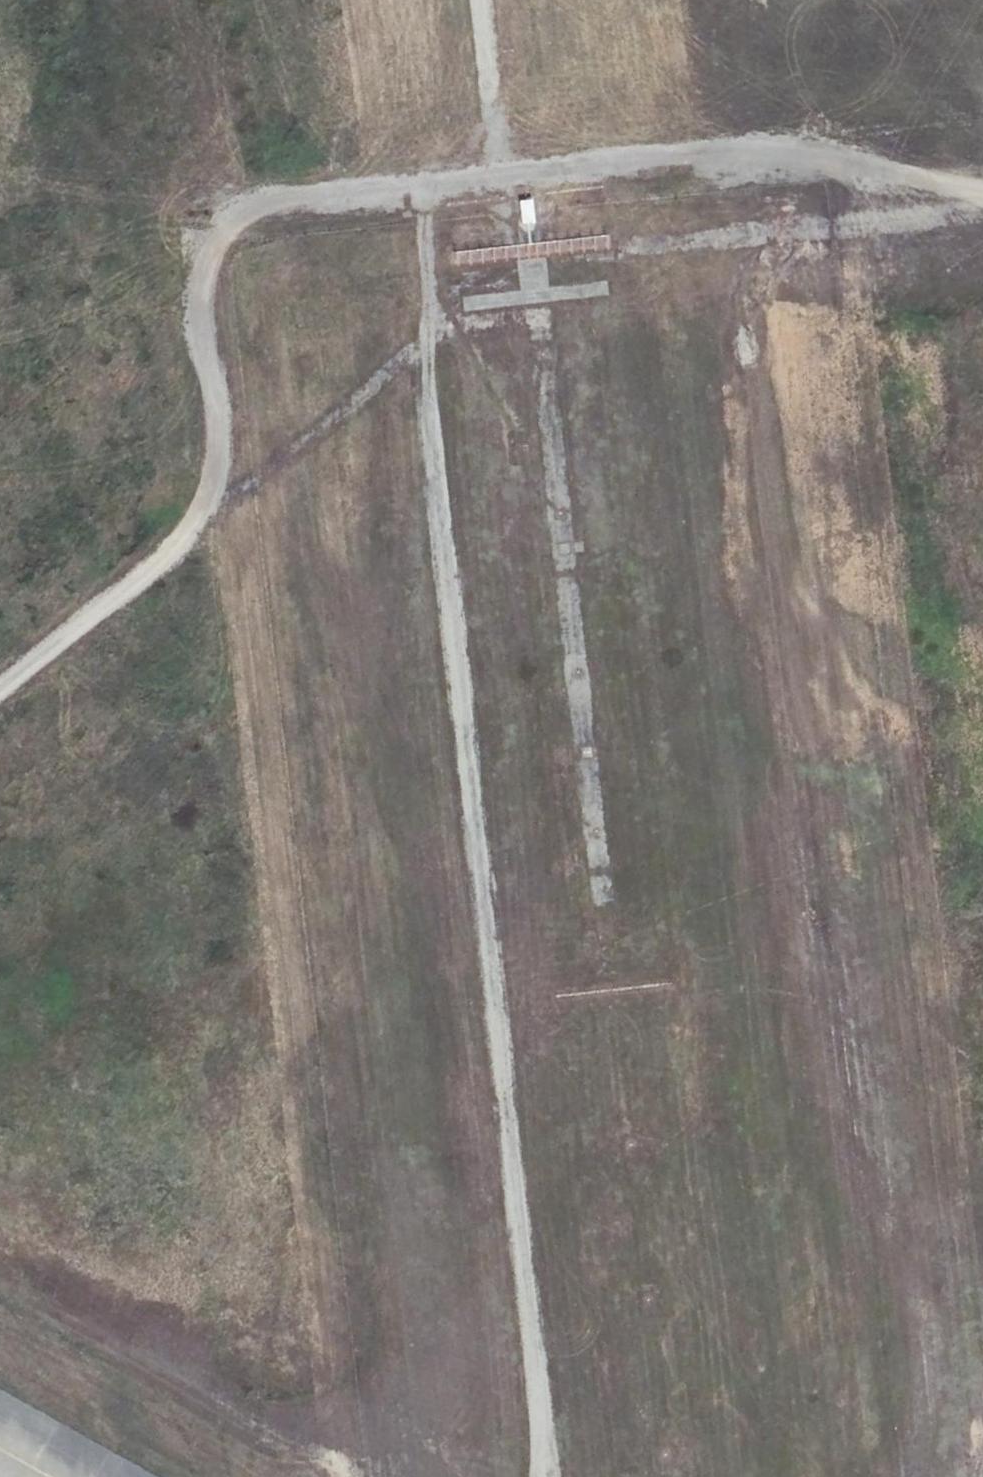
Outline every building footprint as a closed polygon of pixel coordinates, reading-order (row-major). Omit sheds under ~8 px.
[(533,201),(519,202),(522,227),(535,226),(533,201)]
